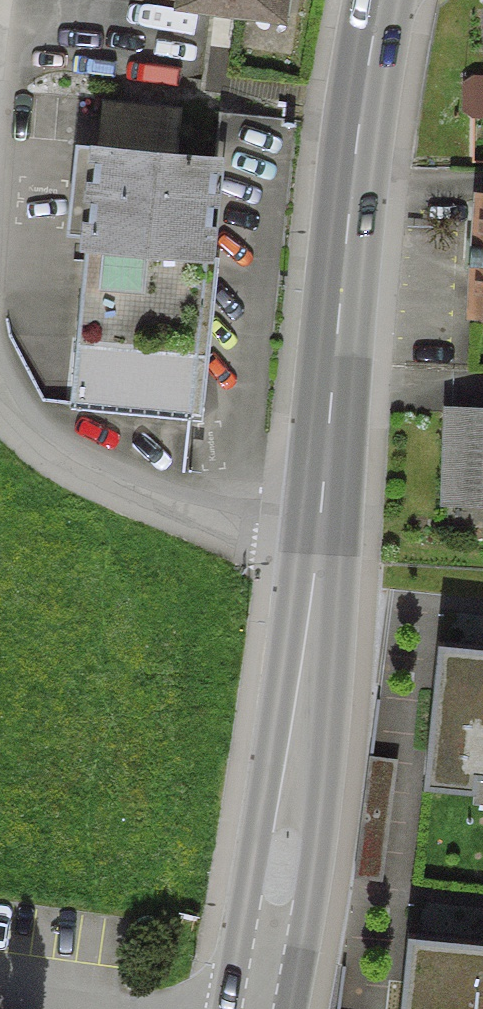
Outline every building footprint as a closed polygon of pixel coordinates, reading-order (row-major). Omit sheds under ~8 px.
[(277,20),(279,0),(139,0),(277,20)] [(130,413),(186,419),(213,162),(93,150),(73,348),(136,354),(130,413)] [(477,202),(470,315),(482,316),(482,202),(477,202)] [(444,413),(442,495),(482,496),(482,415),(444,413)] [(434,644),(418,799),(482,806),(482,649),(434,644)] [(402,937),(395,1008),(482,1008),(482,945),(402,937)]
